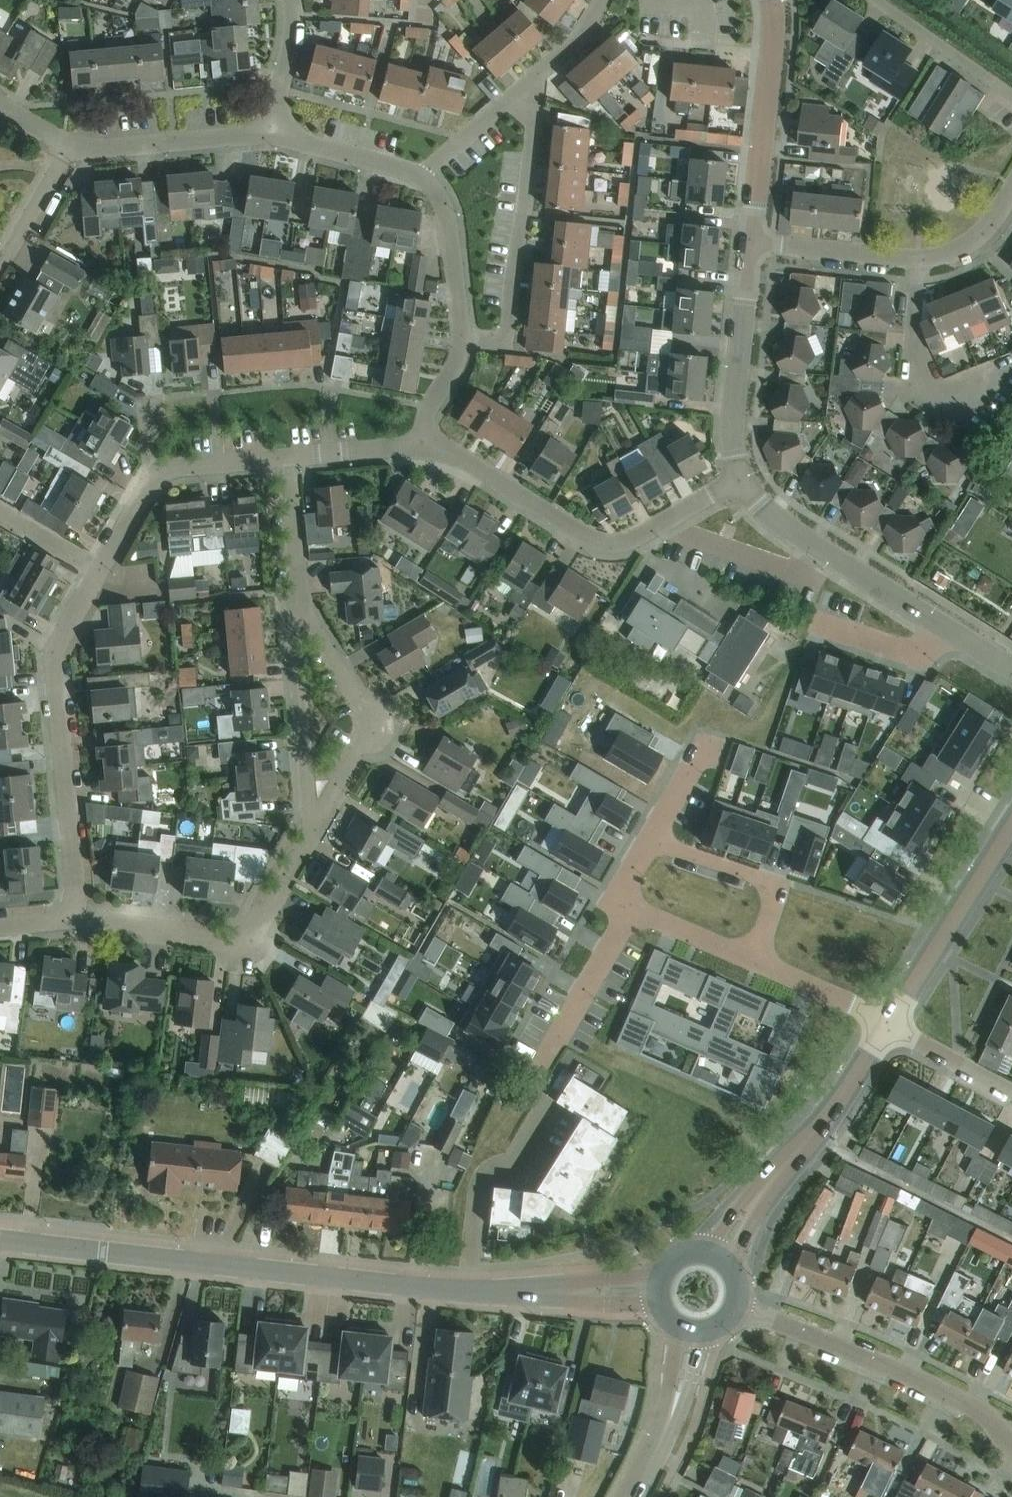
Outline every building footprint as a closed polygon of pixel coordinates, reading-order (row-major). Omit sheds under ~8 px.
[(123,2),(118,0),(116,0),(113,6),(120,9),(123,2)] [(368,0),(330,0),(333,0),(332,14),(366,17),(368,0)] [(409,0),(400,0),(399,11),(408,10),(409,0)] [(457,1),(456,0),(443,0),(442,1),(448,8),(457,1)] [(565,8),(554,0),(526,0),(524,3),(537,13),(552,26),(557,20),(556,19),(565,8)] [(565,8),(571,0),(554,0),(565,8)] [(855,57),(860,50),(848,43),(863,18),(834,0),(833,0),(814,31),(827,38),(814,58),(827,66),(822,74),(838,84),(855,57)] [(993,9),(1011,21),(1011,0),(999,0),(993,9)] [(245,25),(259,24),(257,1),(211,4),(199,6),(199,7),(211,6),(212,17),(224,15),(225,26),(245,25)] [(158,15),(158,10),(141,3),(134,14),(134,17),(158,15)] [(58,7),(58,19),(69,19),(69,8),(58,7)] [(158,15),(159,28),(171,27),(170,9),(158,10),(158,15)] [(503,23),(526,50),(536,41),(537,43),(543,38),(530,22),(519,10),(503,23)] [(158,15),(134,17),(135,22),(135,30),(159,28),(158,15)] [(341,22),(320,21),(319,30),(341,31),(341,22)] [(361,33),(361,24),(350,23),(350,33),(361,33)] [(516,59),(526,50),(503,23),(488,37),(512,64),(517,60),(516,59)] [(361,24),(361,33),(372,34),(373,25),(361,24)] [(247,47),(245,25),(225,26),(211,27),(213,39),(201,40),(202,51),(247,47)] [(416,38),(417,28),(406,27),(405,37),(416,38)] [(417,28),(416,38),(427,38),(428,29),(417,28)] [(0,45),(0,71),(14,79),(15,77),(8,74),(16,61),(41,76),(52,59),(57,50),(56,44),(31,29),(23,42),(7,33),(0,45)] [(885,32),(875,49),(865,64),(877,72),(871,81),(900,98),(914,76),(901,68),(912,49),(885,32)] [(137,47),(141,81),(164,78),(160,33),(149,34),(151,45),(137,47)] [(594,52),(617,79),(636,62),(612,34),(606,39),(607,40),(594,52)] [(462,43),(458,37),(455,35),(448,41),(455,49),(462,43)] [(96,81),(117,79),(114,37),(104,38),(105,50),(92,51),(95,85),(96,85),(96,81)] [(141,81),(137,47),(124,48),(123,37),(114,37),(117,79),(139,77),(139,81),(141,81)] [(506,69),(512,64),(488,37),(473,49),(482,62),(495,77),(505,68),(506,69)] [(95,85),(92,51),(79,52),(78,41),(68,42),(70,67),(72,87),(95,85)] [(185,41),(173,43),(175,55),(187,54),(185,41)] [(470,52),(465,46),(462,43),(455,49),(463,58),(470,52)] [(358,44),(355,56),(345,91),(352,93),(353,92),(366,95),(371,76),(375,61),(366,59),(369,47),(358,44)] [(326,85),(335,50),(315,45),(305,80),(313,83),(313,81),(326,85)] [(247,47),(202,51),(203,62),(215,61),(216,73),(217,85),(243,83),(242,70),(249,70),(247,47)] [(345,91),(355,56),(335,50),(326,85),(339,88),(339,89),(345,91)] [(598,95),(617,79),(594,52),(587,58),(586,57),(576,66),(576,67),(575,68),(598,95)] [(182,72),(180,54),(170,55),(172,73),(182,72)] [(689,101),(693,66),(680,64),(680,63),(672,62),(668,98),(675,99),(674,113),(688,114),(689,101)] [(398,105),(407,69),(387,64),(383,79),(378,98),(391,102),(391,103),(398,105)] [(954,73),(953,74),(938,65),(906,111),(922,121),(921,122),(940,133),(940,132),(955,142),(985,95),(970,85),(971,83),(954,73)] [(710,103),(713,67),(707,66),(706,67),(693,66),(689,101),(710,103)] [(419,109),(421,102),(430,67),(429,67),(427,75),(407,69),(398,105),(405,107),(405,106),(419,109)] [(440,108),(449,72),(430,67),(421,102),(433,105),(433,106),(440,108)] [(713,67),(710,103),(730,105),(734,70),(720,68),(720,67),(713,67)] [(582,109),(598,95),(575,68),(566,76),(567,78),(558,87),(573,105),(582,109)] [(449,72),(440,108),(446,110),(447,109),(460,112),(469,78),(449,72)] [(645,105),(654,97),(648,90),(639,98),(645,105)] [(829,107),(824,106),(804,104),(800,144),(811,145),(810,158),(854,163),(856,149),(840,147),(843,117),(828,115),(829,107)] [(635,122),(643,115),(637,109),(629,115),(635,122)] [(553,137),(588,140),(590,120),(582,116),(573,115),(558,112),(556,125),(554,125),(553,137)] [(625,130),(635,122),(629,115),(619,123),(625,130)] [(884,125),(870,116),(864,126),(878,134),(884,125)] [(685,139),(686,130),(675,129),(674,138),(685,139)] [(697,140),(698,131),(686,130),(685,139),(697,140)] [(742,136),(716,133),(707,132),(706,141),(741,145),(742,136)] [(586,163),(588,140),(553,137),(552,139),(551,139),(550,152),(551,153),(550,160),(586,163)] [(632,153),(632,143),(624,142),(622,152),(632,153)] [(649,156),(650,143),(641,142),(640,155),(649,156)] [(631,165),(632,153),(622,152),(621,164),(631,165)] [(688,180),(723,184),(725,162),(705,159),(690,158),(688,180)] [(583,187),(586,163),(550,160),(548,179),(547,179),(547,183),(583,187)] [(204,220),(233,217),(234,208),(234,207),(238,182),(225,181),(225,182),(211,179),(210,171),(188,174),(193,220),(204,219),(204,220)] [(170,222),(193,220),(188,174),(166,176),(167,180),(152,181),(153,189),(156,215),(159,241),(171,240),(170,222)] [(265,217),(272,180),(249,176),(246,196),(243,214),(265,217)] [(156,215),(153,189),(140,191),(139,178),(117,180),(121,228),(142,226),(144,245),(149,245),(151,257),(160,256),(159,241),(156,215)] [(108,229),(121,228),(117,180),(94,182),(95,195),(82,196),(86,236),(102,235),(101,228),(105,228),(108,229)] [(272,180),(265,217),(287,221),(290,204),(294,184),(272,180)] [(723,184),(688,180),(688,181),(672,180),(670,199),(686,200),(685,203),(720,206),(723,184)] [(618,190),(628,191),(629,183),(619,182),(618,190)] [(815,225),(818,195),(805,194),(806,183),(796,182),(792,223),(815,225)] [(581,211),(583,187),(547,183),(546,193),(547,193),(545,207),(581,211)] [(838,228),(842,187),(833,185),(831,197),(818,195),(815,225),(838,228)] [(330,228),(336,191),(313,187),(310,207),(307,225),(330,228)] [(842,187),(838,228),(861,230),(864,200),(850,199),(851,187),(842,187)] [(656,212),(658,189),(649,188),(647,211),(656,212)] [(626,206),(628,191),(618,190),(617,205),(626,206)] [(336,191),(330,228),(352,232),(355,214),(358,195),(336,191)] [(634,207),(644,208),(645,196),(635,194),(634,207)] [(393,247),(399,210),(377,206),(370,244),(393,247)] [(642,221),(644,208),(634,207),(633,220),(642,221)] [(399,210),(393,247),(415,251),(421,214),(399,210)] [(245,219),(233,217),(227,250),(240,252),(245,219)] [(550,242),(588,246),(590,224),(576,223),(556,220),(554,234),(551,234),(550,242)] [(668,244),(716,248),(718,226),(683,223),(683,226),(668,224),(666,243),(668,244)] [(612,249),(622,250),(623,236),(614,234),(612,249)] [(259,255),(279,258),(280,249),(282,241),(261,238),(259,255)] [(586,268),(588,246),(550,242),(549,251),(552,251),(551,264),(581,268),(586,268)] [(716,248),(668,244),(666,260),(679,261),(679,267),(714,271),(716,248)] [(326,249),(306,246),(305,253),(304,263),(323,267),(326,249)] [(354,280),(359,248),(347,246),(341,278),(354,280)] [(359,248),(354,280),(367,281),(372,250),(359,248)] [(291,261),(293,251),(280,249),(279,258),(291,261)] [(620,263),(622,250),(612,249),(611,262),(620,263)] [(293,251),(291,261),(304,263),(305,253),(293,251)] [(85,272),(67,262),(50,252),(40,269),(41,270),(34,282),(24,276),(3,315),(20,325),(34,333),(42,318),(45,320),(59,295),(58,295),(64,283),(75,289),(85,272)] [(413,256),(411,268),(408,289),(421,291),(426,258),(412,255),(412,256),(413,256)] [(235,259),(224,260),(212,262),(213,271),(236,268),(235,259)] [(627,272),(637,273),(638,260),(629,259),(627,272)] [(581,268),(551,264),(535,262),(534,275),(531,275),(530,283),(578,289),(579,289),(581,268)] [(261,275),(262,267),(250,265),(248,273),(261,275)] [(271,277),(273,268),(262,267),(261,275),(271,277)] [(670,280),(688,282),(690,270),(672,267),(670,280)] [(292,281),(294,272),(282,270),(280,279),(292,281)] [(636,285),(637,273),(627,272),(626,284),(636,285)] [(788,321),(809,324),(809,323),(820,306),(812,289),(816,288),(817,277),(814,274),(794,272),(791,274),(789,285),(792,287),(781,303),(788,321)] [(608,293),(617,294),(619,278),(609,278),(608,293)] [(348,279),(343,306),(355,309),(360,281),(348,279)] [(985,320),(989,331),(999,327),(995,316),(1007,311),(994,279),(972,288),(985,320)] [(423,291),(431,292),(435,293),(437,281),(425,280),(423,291)] [(864,329),(884,331),(896,315),(888,297),(891,296),(892,285),(890,283),(870,280),(866,282),(865,293),(868,295),(856,311),(864,329)] [(578,289),(530,283),(529,292),(532,292),(530,305),(576,310),(578,289)] [(258,288),(249,289),(251,309),(260,309),(258,288)] [(662,309),(709,314),(711,291),(692,289),(677,288),(676,291),(664,289),(662,309)] [(973,325),(985,320),(972,288),(951,296),(968,339),(977,335),(973,325)] [(616,306),(617,294),(608,293),(607,305),(616,306)] [(233,298),(237,312),(251,308),(247,294),(233,298)] [(430,300),(388,294),(384,317),(396,319),(425,324),(430,300)] [(959,342),(968,339),(951,296),(928,305),(934,319),(921,324),(933,353),(947,347),(942,337),(954,332),(959,342)] [(639,298),(640,313),(651,312),(650,297),(639,298)] [(526,318),(525,327),(574,331),(576,310),(530,305),(529,318),(526,318)] [(707,336),(709,314),(662,309),(660,330),(672,331),(672,332),(687,334),(707,336)] [(159,347),(157,327),(156,314),(137,316),(139,337),(111,339),(113,361),(121,360),(122,376),(148,374),(146,348),(159,347)] [(421,346),(425,324),(396,319),(384,317),(381,339),(421,346)] [(292,322),(296,366),(311,364),(311,363),(320,362),(320,364),(321,364),(317,320),(292,322)] [(603,335),(613,336),(614,322),(605,321),(603,335)] [(812,325),(809,324),(788,321),(785,322),(784,333),(787,336),(775,351),(783,369),(804,372),(803,372),(815,356),(807,338),(810,337),(812,325)] [(9,326),(0,322),(0,333),(6,335),(9,326)] [(272,368),(296,366),(292,322),(283,323),(284,332),(269,334),(272,368)] [(338,332),(352,334),(353,325),(340,322),(338,332)] [(216,350),(213,324),(168,328),(170,340),(171,353),(173,373),(200,371),(199,363),(205,363),(205,365),(206,365),(205,351),(216,350)] [(620,337),(651,340),(653,328),(622,324),(620,337)] [(561,353),(563,331),(525,327),(524,335),(527,336),(526,349),(561,353)] [(887,333),(884,331),(864,329),(861,330),(860,342),(863,344),(851,360),(842,359),(840,375),(832,375),(879,380),(891,364),(883,346),(886,345),(887,333)] [(349,352),(352,334),(338,332),(335,350),(349,352)] [(248,370),(272,368),(269,334),(245,336),(248,370)] [(611,349),(613,336),(603,335),(602,348),(611,349)] [(223,372),(248,370),(245,336),(220,338),(222,352),(223,372)] [(650,353),(651,340),(620,337),(619,349),(650,353)] [(25,348),(8,338),(1,350),(0,350),(0,386),(6,376),(35,393),(52,363),(25,348)] [(417,369),(421,346),(381,339),(379,349),(390,351),(388,364),(417,369)] [(658,356),(657,374),(668,375),(703,378),(705,356),(670,352),(670,357),(658,356)] [(352,357),(334,354),(334,358),(330,378),(348,381),(351,361),(352,357)] [(517,366),(518,356),(505,355),(504,364),(517,366)] [(531,367),(532,358),(518,356),(517,366),(531,367)] [(562,378),(567,370),(555,363),(550,370),(562,378)] [(413,392),(417,369),(388,364),(385,377),(374,375),(372,385),(413,392)] [(54,369),(49,378),(58,383),(63,374),(54,369)] [(806,374),(804,372),(783,369),(783,370),(780,371),(779,382),(782,384),(770,400),(778,418),(799,421),(798,420),(810,404),(802,386),(805,385),(806,374)] [(101,377),(96,373),(90,385),(95,388),(112,398),(119,386),(101,377)] [(703,378),(668,375),(657,374),(648,373),(646,391),(654,392),(655,392),(666,393),(666,397),(680,399),(700,401),(703,378)] [(882,382),(879,380),(832,375),(830,393),(850,394),(854,398),(846,408),(854,427),(853,442),(845,438),(843,441),(861,452),(874,429),(886,412),(878,394),(881,393),(882,382)] [(653,407),(655,392),(654,392),(646,391),(646,392),(615,389),(614,402),(644,405),(644,406),(653,407)] [(475,435),(494,402),(476,391),(457,420),(469,427),(467,430),(475,435)] [(495,443),(513,414),(494,402),(475,435),(482,439),(484,436),(495,443)] [(84,409),(78,420),(123,445),(127,438),(123,436),(130,425),(126,423),(126,420),(120,416),(117,417),(102,407),(96,417),(84,409)] [(917,456),(928,437),(927,438),(918,420),(898,420),(898,416),(889,410),(886,412),(874,429),(874,432),(885,439),(888,437),(897,455),(917,455),(917,456)] [(513,414),(495,443),(506,450),(504,453),(512,458),(532,426),(513,414)] [(562,476),(577,454),(555,442),(553,433),(558,425),(547,417),(521,458),(522,458),(524,455),(534,461),(529,469),(549,482),(555,474),(556,476),(558,473),(562,476)] [(33,436),(2,418),(0,422),(0,435),(26,449),(32,439),(33,436)] [(801,422),(799,421),(778,418),(775,419),(774,431),(776,434),(765,448),(773,467),(793,469),(792,469),(804,453),(805,453),(796,435),(800,434),(801,422)] [(108,463),(119,444),(78,420),(72,430),(68,439),(67,438),(60,451),(90,469),(97,457),(108,463)] [(648,439),(672,480),(670,477),(680,471),(684,479),(706,467),(701,459),(703,458),(700,454),(706,451),(700,441),(693,445),(687,435),(672,443),(665,441),(660,432),(648,439)] [(48,449),(50,445),(34,435),(32,439),(48,449)] [(928,437),(917,456),(916,459),(926,465),(929,463),(938,481),(958,481),(969,464),(959,446),(939,446),(940,442),(930,436),(928,437)] [(671,480),(672,480),(648,439),(637,445),(642,454),(640,462),(625,470),(638,494),(638,495),(642,503),(663,491),(659,483),(669,477),(671,480)] [(90,469),(60,451),(50,445),(48,449),(43,457),(61,468),(56,476),(50,487),(95,513),(98,507),(94,504),(101,491),(69,473),(76,461),(90,469)] [(831,500),(842,481),(842,482),(833,465),(813,464),(813,459),(804,453),(792,469),(792,472),(803,479),(802,481),(811,499),(831,499),(831,500)] [(625,470),(618,456),(605,463),(610,472),(608,479),(593,488),(604,508),(602,509),(605,513),(606,512),(611,520),(632,508),(627,500),(638,495),(638,494),(625,470)] [(872,526),(884,508),(883,508),(874,491),(854,490),(854,486),(845,480),(842,481),(831,500),(831,503),(840,509),(843,507),(853,524),(872,525),(872,526)] [(9,482),(2,495),(14,501),(21,489),(9,482)] [(405,482),(394,499),(382,520),(429,549),(450,515),(425,499),(427,496),(405,482)] [(349,523),(348,516),(347,508),(344,509),(342,486),(315,488),(318,512),(304,513),(307,545),(327,543),(326,538),(332,537),(331,524),(349,523)] [(95,513),(50,487),(39,504),(28,498),(20,511),(46,526),(55,516),(79,530),(87,518),(91,520),(95,513)] [(221,504),(225,548),(226,548),(225,543),(258,540),(257,531),(254,494),(231,496),(232,503),(221,504)] [(208,498),(186,500),(190,537),(191,551),(208,549),(225,548),(221,504),(209,505),(208,498)] [(971,498),(965,507),(978,516),(984,506),(971,498)] [(946,499),(942,506),(952,512),(956,505),(946,499)] [(190,537),(186,500),(164,502),(169,556),(191,554),(191,551),(190,537)] [(465,506),(454,522),(446,536),(462,547),(460,551),(484,566),(500,541),(489,534),(495,525),(465,506)] [(884,508),(872,526),(872,528),(882,534),(885,533),(894,550),(914,551),(925,534),(924,532),(936,526),(931,516),(919,522),(916,516),(896,516),(896,512),(886,507),(884,508)] [(955,535),(950,543),(958,548),(961,543),(960,538),(955,535)] [(526,608),(530,602),(540,587),(528,580),(543,555),(521,541),(498,578),(512,587),(507,596),(526,608)] [(5,571),(17,578),(46,595),(57,576),(44,568),(50,556),(29,544),(22,556),(16,553),(5,571)] [(378,566),(350,569),(342,570),(342,571),(328,573),(330,592),(344,591),(347,624),(367,622),(383,620),(396,619),(399,615),(398,606),(394,604),(382,605),(378,566)] [(540,587),(530,602),(549,614),(555,604),(560,607),(577,618),(596,588),(567,570),(564,575),(552,567),(540,587)] [(620,612),(628,616),(625,621),(634,627),(627,638),(647,651),(654,640),(672,650),(676,643),(708,664),(705,669),(710,672),(704,682),(722,693),(728,684),(733,687),(768,633),(762,629),(768,620),(750,608),(744,618),(739,614),(725,636),(715,630),(720,622),(681,598),(677,604),(655,590),(661,580),(655,575),(656,573),(655,572),(647,585),(640,581),(620,612)] [(250,574),(232,577),(233,588),(251,587),(250,574)] [(994,581),(984,575),(979,584),(988,590),(994,581)] [(194,576),(188,577),(168,579),(170,600),(196,598),(194,576)] [(46,595),(17,578),(10,589),(4,585),(0,593),(0,614),(5,613),(14,618),(21,607),(35,614),(46,595)] [(451,589),(444,600),(462,612),(469,601),(451,589)] [(402,615),(415,610),(410,595),(397,599),(402,615)] [(136,628),(135,603),(109,606),(111,629),(95,631),(98,663),(141,658),(140,627),(136,628)] [(525,610),(515,604),(508,615),(517,621),(525,610)] [(227,632),(260,628),(258,606),(225,609),(227,632)] [(435,637),(422,614),(413,619),(396,629),(402,640),(378,654),(392,678),(410,667),(412,671),(425,663),(416,648),(435,637)] [(182,636),(191,635),(190,623),(181,624),(182,636)] [(18,652),(18,645),(10,645),(9,632),(1,632),(0,626),(0,653),(18,652)] [(482,627),(466,629),(468,643),(485,641),(482,627)] [(229,653),(263,650),(260,628),(227,632),(229,653)] [(183,647),(192,647),(191,635),(182,636),(183,647)] [(471,669),(501,652),(493,637),(463,654),(471,669)] [(557,668),(565,656),(551,647),(544,659),(557,668)] [(263,650),(229,653),(231,675),(265,672),(263,650)] [(18,652),(0,653),(0,675),(13,673),(11,660),(19,659),(18,652)] [(802,667),(794,691),(827,702),(841,660),(820,653),(814,671),(802,667)] [(841,660),(827,702),(848,709),(862,667),(841,660)] [(194,667),(185,668),(177,668),(179,689),(181,688),(196,687),(194,667)] [(478,692),(463,667),(423,690),(438,716),(478,692)] [(862,667),(848,709),(869,716),(872,708),(871,708),(882,674),(862,667)] [(150,686),(149,672),(149,671),(93,677),(93,690),(90,690),(93,721),(129,717),(126,688),(150,686)] [(882,674),(871,708),(872,708),(892,715),(904,681),(882,674)] [(963,706),(990,723),(1010,691),(982,674),(963,706)] [(196,687),(181,688),(182,705),(203,703),(203,697),(215,696),(214,685),(196,687)] [(19,724),(18,713),(24,712),(23,701),(6,703),(5,688),(0,689),(0,726),(19,724)] [(266,688),(246,689),(231,691),(234,715),(217,717),(219,739),(239,737),(239,730),(268,727),(265,702),(268,702),(266,688)] [(960,705),(945,729),(986,755),(993,743),(990,741),(997,729),(960,705)] [(617,736),(604,758),(646,782),(662,755),(653,749),(647,746),(654,735),(615,712),(605,729),(617,736)] [(517,719),(505,724),(511,739),(523,734),(517,719)] [(12,762),(10,747),(27,745),(26,735),(20,735),(19,724),(0,726),(0,763),(12,762)] [(181,725),(153,727),(154,743),(183,740),(181,725)] [(549,726),(541,739),(553,746),(560,733),(549,726)] [(97,757),(103,757),(104,768),(135,765),(145,764),(144,745),(154,744),(154,743),(153,727),(137,729),(124,731),(112,732),(113,745),(96,747),(97,757)] [(945,729),(930,753),(967,776),(975,764),(978,766),(986,755),(945,729)] [(461,747),(462,745),(459,743),(458,745),(443,736),(429,760),(439,766),(433,778),(455,791),(458,787),(469,793),(480,774),(469,767),(476,755),(461,747)] [(784,737),(780,751),(794,755),(798,742),(784,737)] [(234,777),(274,773),(272,749),(249,752),(247,740),(228,742),(223,742),(219,743),(220,763),(233,761),(234,777)] [(739,744),(734,758),(750,763),(754,749),(739,744)] [(187,760),(198,758),(197,747),(186,748),(187,760)] [(818,748),(814,762),(828,767),(833,753),(818,748)] [(512,758),(500,780),(511,787),(524,765),(512,758)] [(32,796),(30,774),(13,775),(12,762),(0,763),(0,799),(32,796)] [(577,762),(569,777),(591,789),(575,815),(575,816),(596,828),(602,818),(608,822),(619,828),(631,808),(620,801),(616,798),(622,788),(577,762)] [(135,765),(104,768),(105,779),(99,780),(100,791),(117,789),(119,803),(152,800),(150,776),(136,777),(135,765)] [(852,765),(849,774),(862,779),(867,770),(852,765)] [(165,770),(153,770),(153,793),(164,793),(165,770)] [(529,787),(535,776),(524,770),(517,780),(529,787)] [(274,773),(234,777),(236,792),(230,793),(225,799),(221,800),(222,819),(255,823),(253,800),(277,797),(274,773)] [(437,798),(414,784),(396,774),(380,802),(421,826),(437,798)] [(911,783),(896,807),(934,830),(939,821),(942,824),(950,812),(947,810),(948,807),(911,783)] [(515,784),(503,806),(514,812),(527,790),(515,784)] [(470,822),(478,809),(447,791),(439,804),(470,822)] [(19,833),(18,820),(34,818),(32,796),(0,799),(0,835),(19,833)] [(714,798),(700,840),(722,848),(736,806),(714,798)] [(493,818),(498,809),(484,801),(479,810),(493,818)] [(202,804),(197,802),(192,805),(191,809),(193,815),(198,816),(203,813),(205,809),(202,804)] [(554,802),(544,820),(564,831),(551,853),(587,875),(601,850),(593,846),(588,842),(596,828),(575,816),(575,815),(554,802)] [(142,809),(124,807),(104,804),(102,818),(141,822),(142,809)] [(736,806),(722,848),(742,854),(756,813),(755,812),(736,806)] [(896,807),(881,831),(919,854),(921,850),(924,852),(932,841),(928,838),(934,830),(896,807)] [(756,813),(742,854),(764,862),(779,816),(756,809),(755,812),(756,813)] [(793,812),(783,840),(795,844),(787,869),(811,877),(827,823),(793,812)] [(425,840),(397,824),(390,820),(384,831),(358,817),(343,844),(360,854),(374,861),(385,842),(414,859),(420,849),(425,840)] [(138,843),(132,889),(154,891),(158,860),(172,861),(174,842),(175,836),(139,831),(138,843)] [(437,835),(435,845),(454,849),(456,839),(437,835)] [(425,840),(420,849),(435,857),(440,849),(425,840)] [(132,889),(138,843),(135,843),(115,841),(110,886),(132,889)] [(182,895),(206,898),(211,860),(212,847),(174,842),(172,861),(171,865),(186,867),(182,895)] [(211,860),(206,898),(230,900),(233,873),(258,876),(266,863),(268,849),(213,843),(213,847),(212,847),(211,860)] [(524,845),(515,860),(539,874),(529,892),(528,893),(559,911),(559,912),(564,915),(565,912),(569,914),(575,904),(571,902),(577,893),(573,890),(580,877),(524,845)] [(39,868),(37,846),(4,849),(5,858),(0,859),(0,871),(39,868)] [(869,858),(853,883),(867,892),(870,888),(890,900),(903,880),(869,858)] [(368,883),(349,872),(332,862),(316,889),(353,910),(368,883)] [(39,868),(0,871),(0,895),(3,894),(22,893),(22,892),(41,890),(39,868)] [(400,907),(408,893),(381,877),(373,891),(400,907)] [(510,882),(500,899),(519,909),(506,931),(542,952),(544,949),(547,951),(554,939),(551,937),(556,928),(551,925),(559,912),(559,911),(528,893),(529,892),(510,882)] [(435,897),(431,904),(439,909),(443,902),(435,897)] [(363,929),(345,919),(328,909),(321,919),(315,915),(299,942),(316,952),(334,962),(341,951),(348,955),(363,929)] [(424,955),(424,956),(435,962),(446,943),(434,936),(424,955)] [(502,950),(490,969),(528,991),(540,972),(502,950)] [(418,951),(414,959),(411,958),(410,960),(406,967),(405,969),(413,974),(424,956),(424,955),(418,951)] [(400,953),(395,961),(406,967),(410,960),(400,953)] [(646,970),(635,997),(653,1004),(662,983),(718,1008),(729,983),(724,981),(715,977),(689,966),(688,967),(683,965),(684,963),(669,957),(668,956),(660,975),(647,969),(646,970)] [(44,957),(42,977),(40,992),(57,994),(55,1007),(81,1010),(86,976),(85,976),(84,983),(72,981),(74,960),(44,957)] [(6,1015),(4,1031),(18,1033),(21,1007),(8,1005),(13,964),(0,962),(0,1014),(6,1015)] [(110,963),(107,983),(104,1007),(135,1010),(136,1007),(160,1010),(161,1002),(163,982),(139,979),(141,967),(110,963)] [(28,967),(26,982),(37,984),(39,969),(28,967)] [(490,969),(479,988),(518,1010),(528,991),(490,969)] [(353,991),(334,980),(327,976),(320,988),(300,976),(285,1000),(299,1008),(291,1021),(307,1031),(315,1017),(320,1020),(328,1008),(340,1015),(353,991)] [(180,978),(178,997),(175,1023),(207,1027),(210,1001),(212,981),(180,978)] [(718,1008),(709,1029),(727,1037),(738,1012),(773,1027),(767,1041),(774,1044),(789,1050),(795,1035),(796,1034),(782,1028),(790,1009),(789,1009),(748,991),(747,993),(742,991),(742,989),(729,983),(718,1008)] [(379,988),(373,999),(383,1006),(390,995),(379,988)] [(479,988),(469,1006),(507,1029),(518,1010),(479,988)] [(1011,1025),(1011,995),(1011,994),(1000,1018),(1011,1025)] [(618,1036),(615,1043),(618,1044),(636,1052),(640,1053),(649,1032),(699,1054),(709,1029),(653,1004),(635,997),(634,998),(634,999),(635,1000),(632,1009),(630,1008),(627,1016),(629,1016),(626,1022),(624,1021),(624,1022),(622,1027),(618,1036)] [(268,1049),(269,1039),(271,1019),(265,1019),(266,1009),(239,1006),(236,1035),(222,1033),(221,1041),(219,1059),(248,1062),(250,1046),(268,1049)] [(469,1006),(457,1026),(495,1048),(507,1029),(469,1006)] [(426,1007),(418,1021),(446,1036),(454,1023),(426,1007)] [(1000,1018),(988,1043),(1011,1054),(1011,1025),(1000,1018)] [(709,1029),(699,1054),(748,1076),(739,1097),(752,1102),(761,1106),(764,1107),(767,1101),(771,1092),(773,1087),(773,1086),(771,1085),(774,1080),(776,1080),(778,1075),(756,1065),(761,1053),(762,1052),(727,1037),(709,1029)] [(426,1030),(418,1045),(430,1051),(428,1055),(440,1062),(450,1043),(426,1030)] [(213,1068),(217,1036),(203,1034),(199,1066),(213,1068)] [(468,1050),(461,1065),(471,1071),(479,1056),(468,1050)] [(479,1057),(472,1070),(484,1077),(491,1063),(479,1057)] [(684,1065),(681,1071),(689,1075),(692,1069),(684,1065)] [(713,1085),(717,1075),(694,1065),(692,1069),(689,1075),(713,1085)] [(574,1073),(573,1073),(563,1067),(552,1086),(561,1092),(555,1101),(581,1117),(585,1119),(540,1192),(493,1186),(488,1225),(490,1225),(490,1222),(519,1225),(520,1218),(542,1221),(554,1202),(572,1214),(573,1213),(570,1211),(585,1188),(588,1189),(585,1187),(600,1163),(603,1165),(603,1164),(601,1162),(616,1138),(611,1135),(626,1110),(597,1091),(572,1076),(574,1073)] [(913,1111),(925,1088),(902,1075),(889,1099),(913,1111)] [(377,1103),(382,1093),(368,1084),(362,1094),(365,1096),(359,1106),(349,1101),(337,1122),(365,1138),(377,1117),(369,1112),(375,1102),(377,1103)] [(52,1128),(56,1088),(32,1086),(28,1125),(52,1128)] [(936,1124),(948,1100),(925,1088),(913,1111),(936,1124)] [(449,1118),(435,1146),(436,1147),(447,1153),(461,1124),(476,1096),(463,1089),(448,1118),(449,1118)] [(959,1136),(971,1112),(948,1100),(936,1124),(959,1136)] [(317,1103),(309,1119),(295,1142),(310,1150),(323,1128),(333,1111),(317,1103)] [(979,1155),(995,1125),(971,1112),(959,1136),(971,1142),(965,1153),(973,1158),(966,1172),(977,1178),(987,1160),(979,1155)] [(410,1122),(397,1146),(414,1148),(424,1130),(410,1122)] [(278,1169),(294,1139),(269,1125),(253,1155),(278,1169)] [(23,1177),(25,1158),(28,1130),(12,1128),(10,1153),(0,1152),(0,1175),(23,1177)] [(1000,1158),(1011,1164),(1011,1135),(1000,1158)] [(193,1146),(151,1142),(147,1180),(150,1180),(149,1191),(179,1195),(180,1183),(236,1190),(238,1170),(241,1151),(220,1149),(221,1144),(194,1141),(193,1146)] [(466,1166),(471,1154),(454,1146),(449,1158),(466,1166)] [(882,1169),(888,1159),(864,1147),(859,1157),(876,1166),(882,1169)] [(409,1152),(394,1150),(392,1166),(407,1168),(409,1152)] [(905,1180),(911,1170),(888,1159),(882,1169),(905,1180)] [(989,1184),(999,1166),(987,1160),(977,1178),(989,1184)] [(365,1227),(370,1177),(360,1175),(363,1162),(353,1161),(352,1165),(349,1179),(344,1225),(365,1227)] [(929,1192),(934,1182),(928,1179),(933,1170),(917,1162),(912,1171),(911,1170),(905,1180),(929,1192)] [(854,1192),(861,1170),(846,1163),(837,1184),(854,1192)] [(327,1191),(324,1222),(344,1225),(349,1179),(352,1165),(330,1164),(329,1177),(331,1177),(327,1191)] [(386,1230),(390,1184),(392,1170),(377,1168),(376,1177),(370,1177),(365,1227),(386,1230)] [(303,1220),(308,1171),(298,1169),(296,1188),(285,1187),(282,1218),(303,1220)] [(896,1200),(902,1189),(861,1170),(854,1192),(855,1192),(859,1183),(885,1194),(879,1211),(877,1210),(863,1245),(875,1250),(887,1218),(896,1200)] [(327,1191),(331,1177),(329,1177),(328,1177),(329,1173),(308,1171),(303,1220),(324,1222),(327,1191)] [(963,1209),(967,1202),(968,1199),(934,1182),(929,1192),(963,1209)] [(390,1184),(386,1230),(407,1232),(410,1201),(398,1199),(399,1185),(390,1184)] [(795,1241),(802,1245),(834,1192),(825,1187),(815,1204),(817,1205),(795,1241)] [(934,1219),(938,1208),(902,1189),(896,1200),(934,1219)] [(857,1191),(841,1237),(849,1240),(866,1194),(857,1191)] [(976,1203),(974,1206),(967,1202),(963,1209),(994,1224),(999,1214),(976,1203)] [(966,1244),(975,1226),(938,1208),(934,1219),(952,1228),(948,1235),(966,1244)] [(999,1214),(994,1224),(1011,1233),(1011,1221),(999,1214)] [(897,1252),(908,1226),(887,1218),(875,1250),(877,1251),(871,1267),(883,1272),(892,1250),(897,1252)] [(1006,1255),(1011,1244),(995,1236),(990,1247),(1006,1255)] [(828,1237),(824,1247),(833,1251),(837,1240),(828,1237)] [(821,1286),(830,1259),(804,1249),(794,1277),(821,1286)] [(830,1259),(821,1286),(847,1296),(862,1254),(851,1250),(846,1264),(830,1259)] [(892,1314),(910,1273),(897,1268),(891,1282),(878,1276),(866,1303),(892,1314)] [(961,1347),(975,1320),(983,1305),(983,1304),(964,1294),(972,1278),(957,1270),(942,1299),(952,1304),(936,1334),(961,1347)] [(910,1273),(892,1314),(918,1326),(936,1285),(910,1273)] [(38,1306),(39,1302),(3,1296),(0,1317),(0,1334),(6,1335),(36,1339),(33,1356),(58,1360),(65,1310),(38,1306)] [(961,1347),(986,1361),(1011,1311),(1011,1310),(999,1303),(995,1312),(983,1305),(975,1320),(961,1347)] [(125,1310),(123,1330),(119,1365),(132,1367),(134,1351),(139,1352),(140,1342),(155,1343),(158,1314),(125,1310)] [(170,1371),(200,1374),(201,1364),(218,1366),(218,1362),(221,1362),(223,1349),(220,1349),(223,1321),(218,1321),(218,1316),(200,1314),(200,1319),(195,1318),(192,1344),(178,1342),(170,1371)] [(277,1369),(283,1319),(265,1317),(264,1323),(259,1322),(256,1342),(238,1340),(238,1333),(239,1333),(238,1333),(234,1371),(254,1374),(255,1367),(277,1369)] [(319,1381),(323,1349),(304,1347),(306,1327),(301,1327),(301,1321),(283,1319),(277,1369),(277,1376),(319,1381)] [(362,1379),(368,1328),(349,1326),(349,1332),(343,1331),(341,1351),(323,1349),(319,1381),(339,1383),(339,1376),(362,1379)] [(368,1328),(362,1379),(385,1381),(384,1388),(404,1390),(408,1352),(408,1351),(408,1352),(407,1359),(389,1357),(391,1337),(385,1336),(386,1330),(368,1328)] [(473,1332),(438,1328),(437,1328),(433,1358),(429,1357),(423,1415),(467,1420),(472,1376),(468,1375),(473,1332)] [(507,1373),(501,1397),(509,1399),(504,1416),(527,1421),(531,1405),(544,1356),(526,1351),(524,1357),(519,1356),(514,1375),(507,1373)] [(1004,1370),(1011,1374),(1011,1354),(1004,1370)] [(544,1356),(531,1405),(562,1413),(568,1388),(561,1386),(566,1367),(560,1366),(562,1360),(544,1356)] [(127,1370),(118,1407),(150,1414),(158,1378),(127,1370)] [(606,1418),(618,1421),(628,1382),(596,1374),(589,1400),(581,1398),(576,1416),(573,1415),(564,1453),(595,1461),(606,1418)] [(743,1437),(750,1412),(756,1393),(731,1386),(715,1439),(733,1444),(736,1434),(743,1437)] [(11,1392),(0,1391),(0,1431),(34,1436),(40,1397),(11,1392)] [(814,1410),(777,1396),(768,1418),(769,1419),(767,1425),(777,1429),(779,1423),(789,1428),(783,1444),(797,1449),(814,1410)] [(296,1403),(296,1421),(306,1422),(307,1403),(296,1403)] [(838,1420),(814,1410),(797,1449),(796,1453),(790,1467),(813,1477),(821,1459),(812,1455),(819,1439),(827,1443),(838,1420)] [(128,1427),(121,1451),(135,1455),(142,1431),(128,1427)] [(883,1441),(860,1431),(848,1455),(862,1462),(845,1496),(856,1496),(883,1441)] [(883,1442),(856,1496),(867,1496),(872,1487),(885,1493),(905,1452),(883,1442)] [(796,1453),(781,1448),(775,1462),(790,1467),(796,1453)] [(387,1459),(360,1456),(355,1489),(383,1493),(387,1459)] [(142,1462),(138,1495),(156,1496),(187,1496),(191,1469),(142,1462)] [(956,1479),(927,1463),(916,1485),(905,1480),(896,1496),(946,1496),(956,1479)] [(311,1466),(308,1496),(313,1496),(336,1496),(339,1468),(311,1466)] [(727,1472),(715,1466),(705,1488),(723,1496),(727,1496),(737,1477),(727,1472)] [(264,1490),(288,1492),(289,1476),(266,1473),(264,1490)] [(514,1476),(500,1474),(497,1496),(511,1496),(513,1480),(514,1476)] [(511,1496),(525,1496),(528,1478),(514,1476),(513,1480),(511,1496)] [(946,1496),(983,1496),(984,1494),(956,1479),(946,1496)] [(449,1496),(465,1496),(466,1491),(451,1487),(449,1496)] [(743,1496),(765,1496),(747,1488),(746,1491),(743,1496)]
